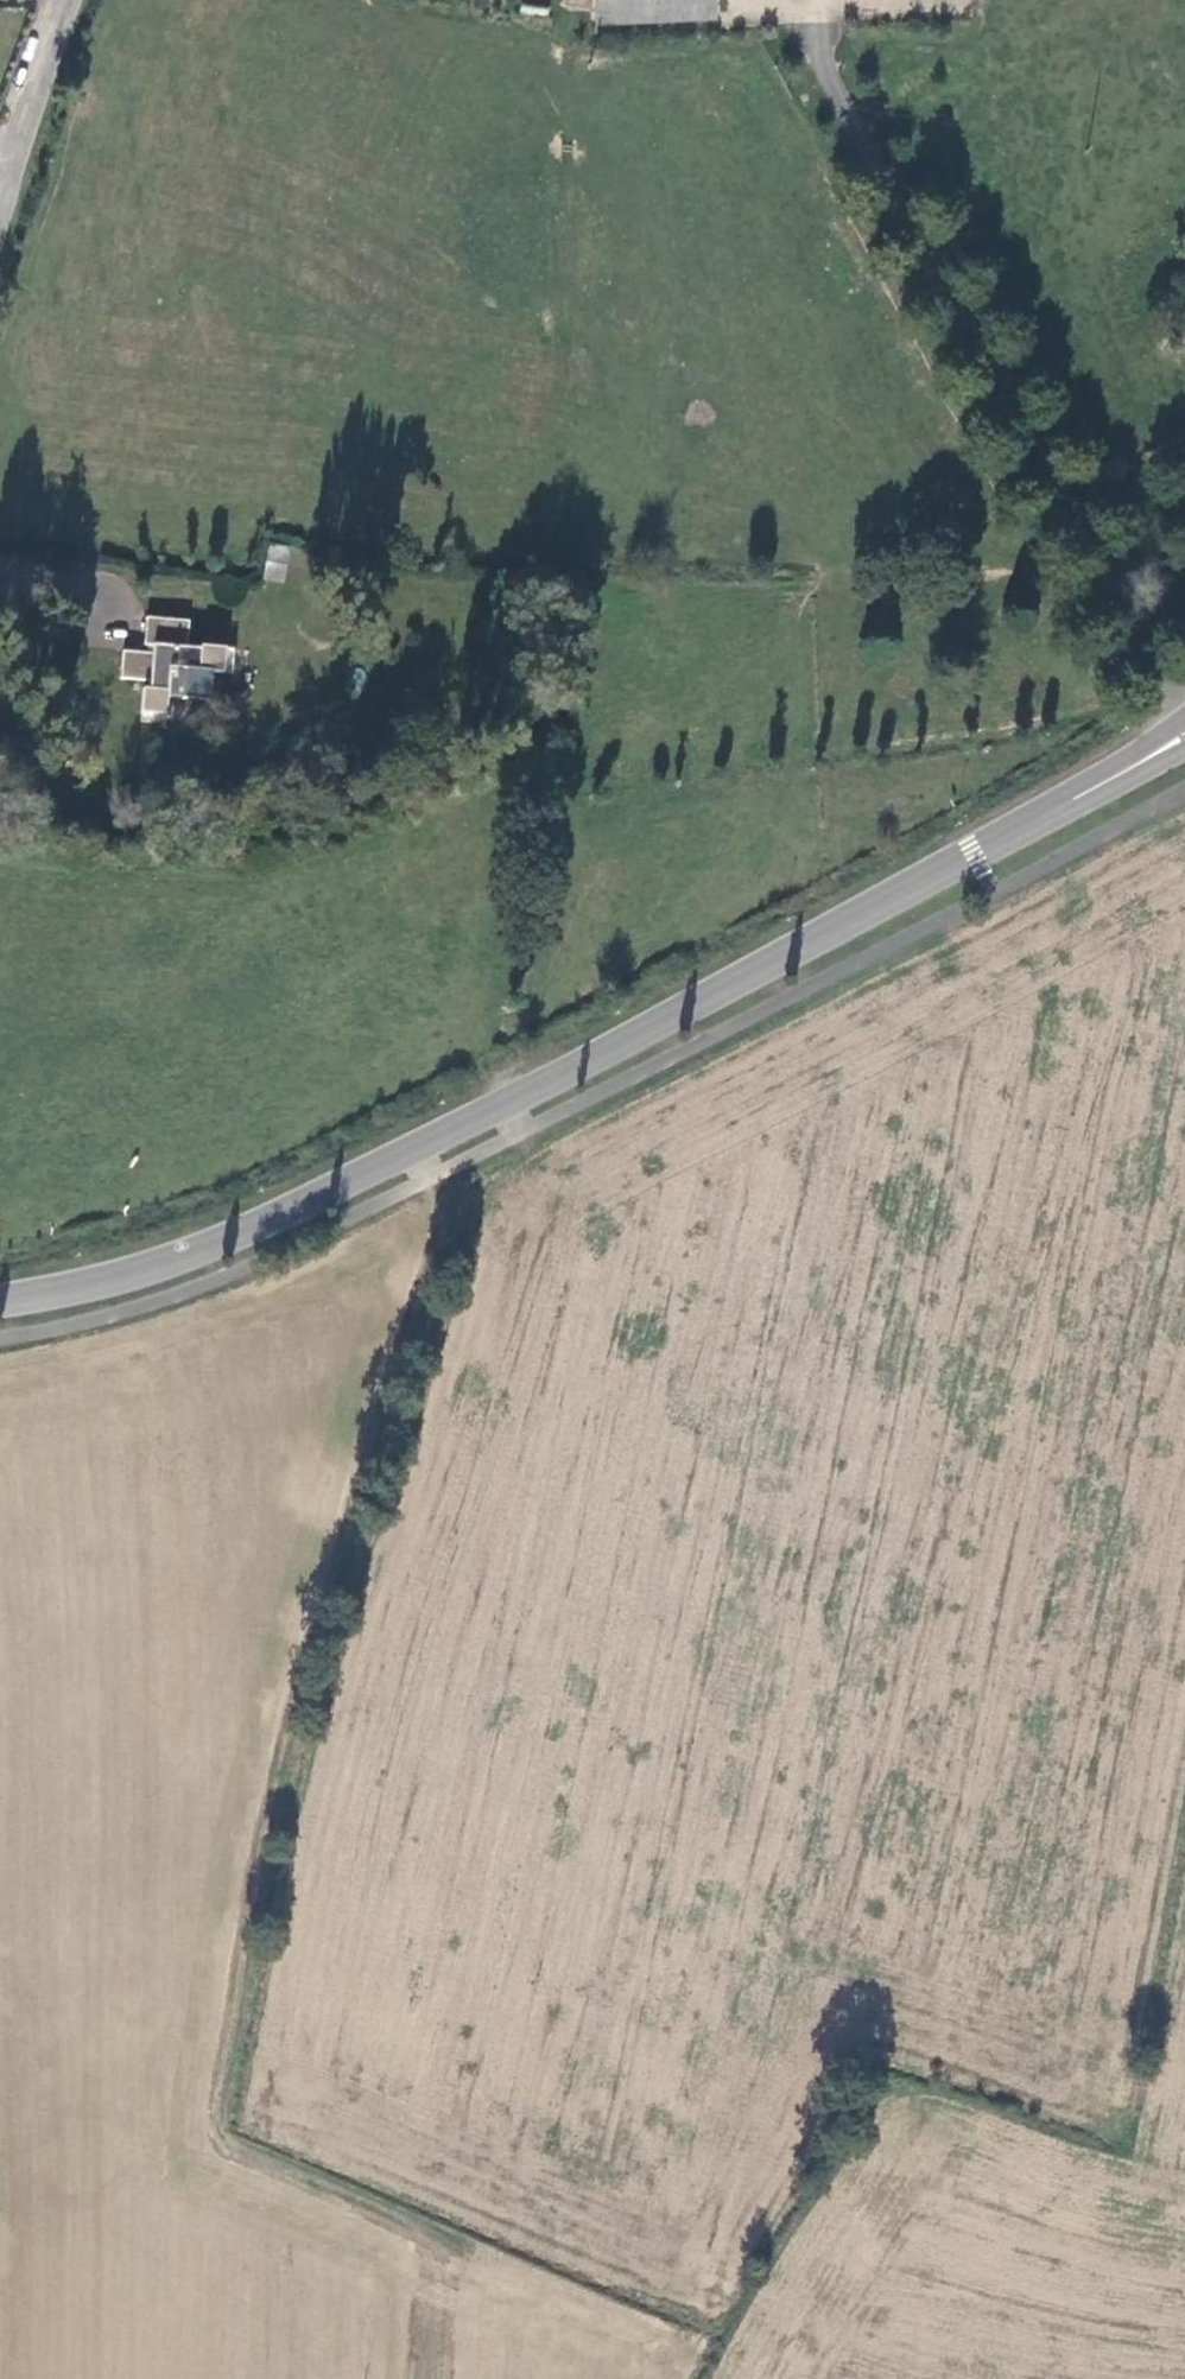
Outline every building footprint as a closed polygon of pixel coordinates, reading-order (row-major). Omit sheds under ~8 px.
[(597,26),(717,20),(716,0),(595,0),(597,26)] [(284,583),(292,552),(270,547),(263,578),(284,583)] [(212,671),(225,672),(227,647),(202,644),(201,650),(186,649),(190,622),(150,617),(146,646),(156,648),(155,655),(125,652),(122,678),(152,682),(151,689),(145,689),(142,713),(167,715),(169,696),(208,700),(212,671)]
